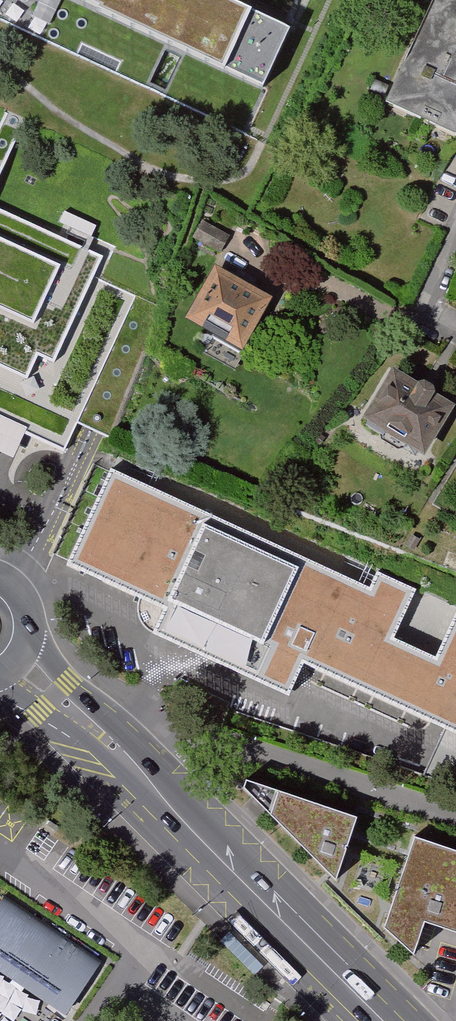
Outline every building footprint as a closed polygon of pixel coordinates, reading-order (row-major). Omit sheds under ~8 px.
[(289,98),(317,40),(231,0),(78,0),(289,98)] [(390,111),(455,141),(455,0),(441,0),(390,111)] [(8,164),(0,160),(0,183),(8,164)] [(13,466),(25,441),(65,459),(138,299),(95,279),(104,260),(0,212),(0,460),(13,466)] [(232,239),(204,224),(195,241),(223,256),(232,239)] [(275,305),(215,271),(184,326),(203,337),(206,332),(229,345),(226,350),(244,360),(275,305)] [(428,465),(455,418),(455,413),(438,403),(438,396),(428,391),(422,393),(396,378),(365,429),(428,465)] [(110,478),(65,577),(164,621),(152,647),(292,710),(306,678),(444,740),(445,738),(455,743),(455,629),(439,666),(397,647),(419,598),(381,581),(374,596),(110,478)] [(244,793),(336,883),(356,821),(247,784),(244,793)] [(414,957),(424,926),(455,937),(455,856),(416,844),(386,932),(414,957)] [(0,900),(0,974),(65,1017),(103,960),(4,895),(0,900)]
